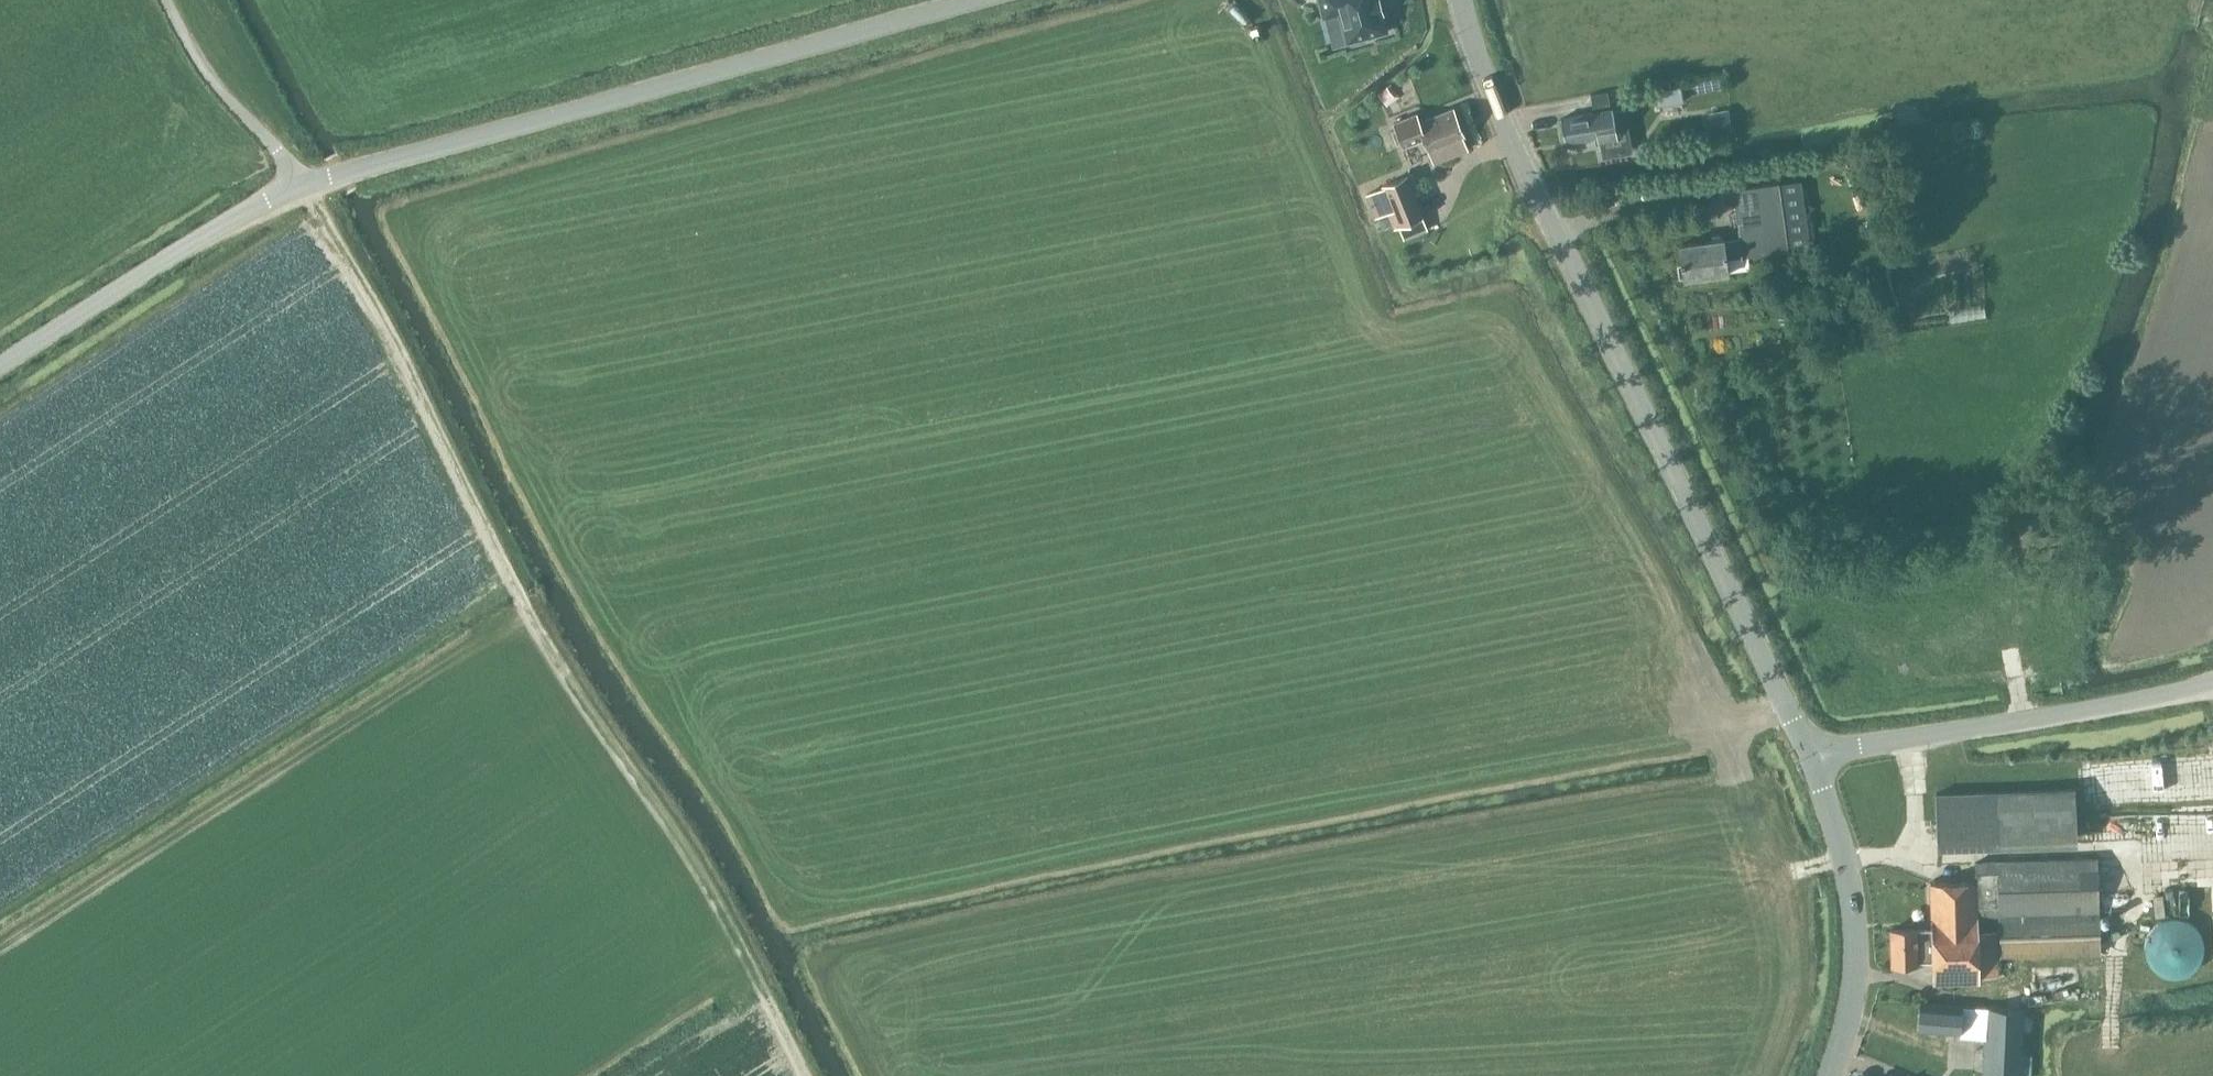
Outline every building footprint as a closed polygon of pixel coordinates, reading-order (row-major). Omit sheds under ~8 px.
[(1324,19),(1327,18),(1334,46),(1348,43),(1352,42),(1352,45),(1367,41),(1366,38),(1388,32),(1383,12),(1380,0),(1318,0),(1324,19)] [(1396,99),(1387,86),(1378,93),(1387,106),(1396,99)] [(1684,102),(1681,87),(1654,92),(1657,107),(1684,102)] [(1610,106),(1608,92),(1591,95),(1594,108),(1610,106)] [(1420,122),(1417,114),(1395,123),(1405,147),(1425,139),(1435,163),(1468,149),(1463,137),(1465,136),(1454,108),(1420,122)] [(1565,143),(1595,137),(1596,143),(1600,142),(1603,157),(1632,152),(1625,109),(1611,111),(1611,109),(1560,118),(1565,143)] [(1728,110),(1709,113),(1712,135),(1731,132),(1728,110)] [(1382,185),(1383,188),(1366,194),(1375,216),(1388,212),(1394,228),(1398,226),(1422,217),(1423,217),(1407,176),(1382,185)] [(1801,181),(1779,184),(1779,183),(1733,189),(1740,237),(1724,238),(1680,244),(1685,277),(1729,271),(1728,259),(1789,251),(1811,248),(1801,181)] [(2092,814),(2136,813),(2134,763),(2091,765),(2092,814)] [(1936,850),(2078,845),(2076,789),(1934,794),(1936,850)] [(1891,930),(1892,964),(1918,963),(1918,961),(1933,960),(1933,984),(1980,983),(1980,977),(1998,976),(1996,930),(1978,931),(1978,916),(1999,916),(2001,957),(2101,954),(2098,858),(1975,861),(1976,881),(1931,882),(1932,928),(1919,929),(1891,930)] [(2193,970),(2199,965),(2202,957),(2204,949),(2203,941),(2201,933),(2196,927),(2191,922),(2185,920),(2179,918),(2173,918),(2166,919),(2159,922),(2154,926),(2150,931),(2147,937),(2146,942),(2146,948),(2146,954),(2149,961),(2153,967),(2159,972),(2165,975),(2173,977),(2180,976),(2187,974),(2193,970)] [(1963,1005),(1920,1002),(1918,1031),(1961,1034),(1963,1005)] [(1983,1075),(2022,1075),(2023,1056),(2025,1009),(1987,1007),(1985,1035),(1983,1075)]
